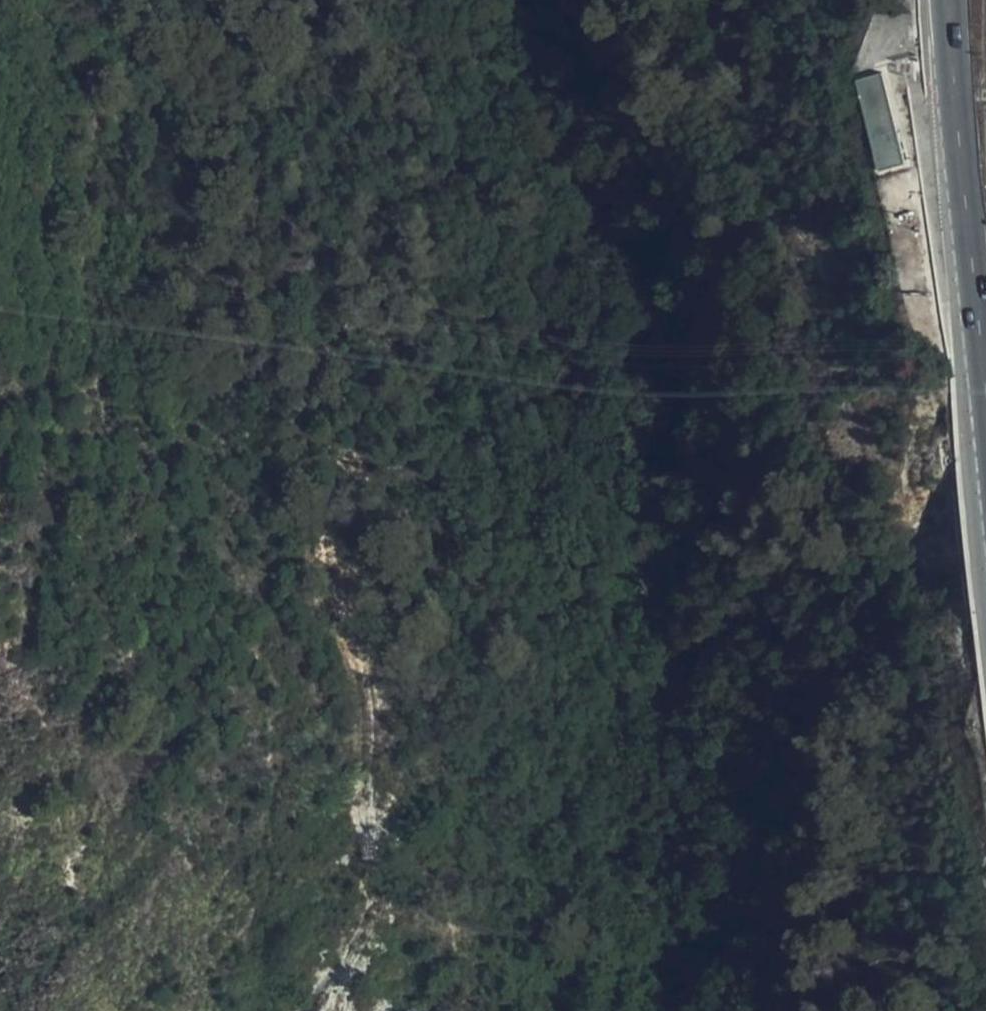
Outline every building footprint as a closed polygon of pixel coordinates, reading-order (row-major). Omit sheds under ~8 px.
[(880,70),(853,77),(876,167),(902,160),(880,70)]
